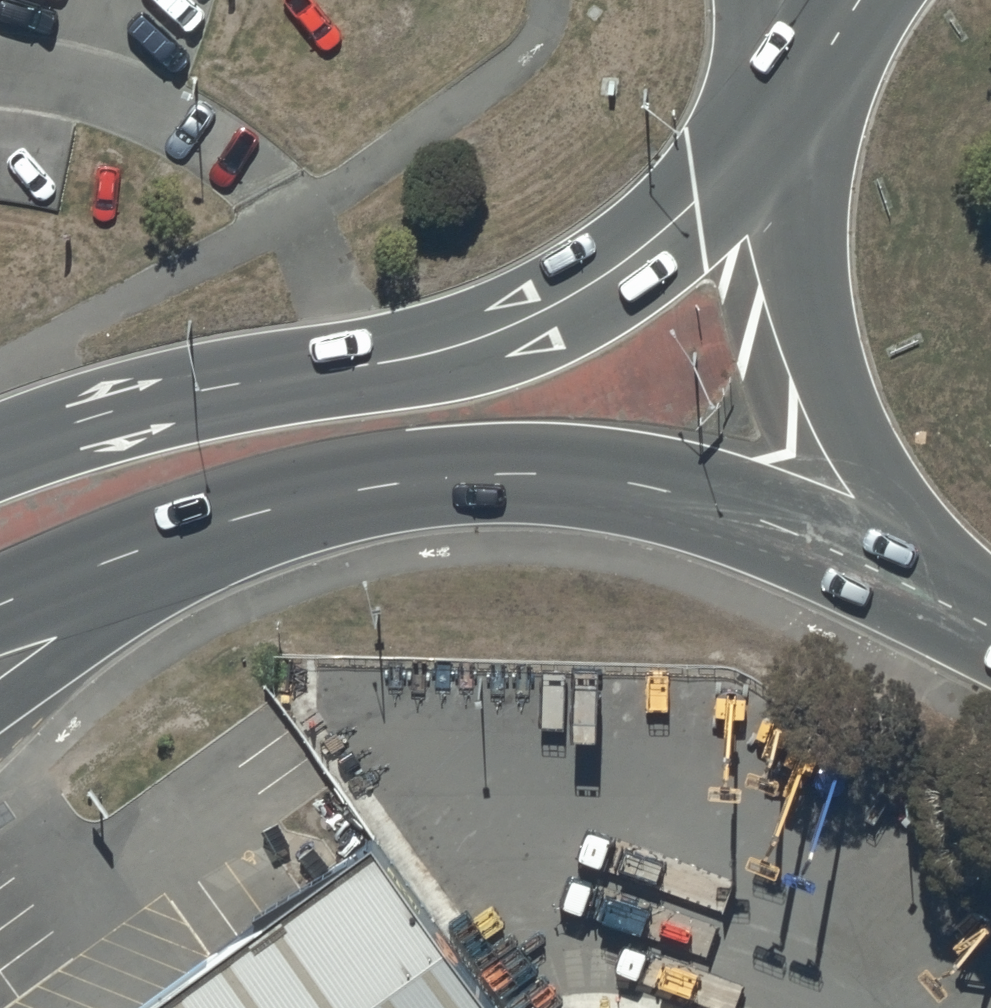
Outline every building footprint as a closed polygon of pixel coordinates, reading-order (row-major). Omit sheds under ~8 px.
[(372,848),(145,1007),(486,1007),(372,848)]
